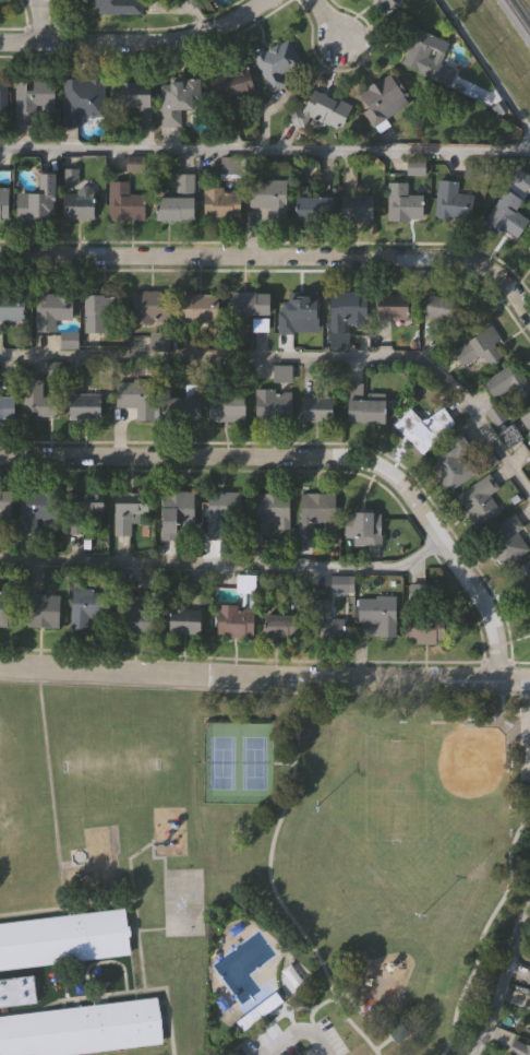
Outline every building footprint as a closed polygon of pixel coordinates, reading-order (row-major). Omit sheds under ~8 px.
[(93,12),(93,0),(142,0),(142,11),(93,12)] [(388,9),(383,0),(402,0),(388,9)] [(401,63),(415,24),(453,38),(444,62),(457,67),(451,82),(401,63)] [(290,81),(272,90),(254,52),(291,34),(306,67),(287,75),(290,81)] [(260,91),(224,103),(215,74),(251,62),(260,91)] [(413,103),(375,125),(366,109),(372,106),(362,90),(395,70),(413,103)] [(9,122),(0,122),(0,76),(9,76),(9,122)] [(83,114),(83,125),(64,125),(64,76),(106,76),(106,114),(83,114)] [(182,120),(170,121),(169,78),(202,76),(203,107),(182,107),(182,120)] [(17,79),(57,79),(57,125),(17,125),(17,79)] [(121,81),(155,81),(155,109),(121,109),(121,81)] [(354,103),(342,128),(323,119),(317,131),(290,118),(296,106),(305,111),(317,86),(354,103)] [(224,170),(224,155),(237,155),(237,170),(224,170)] [(98,216),(65,216),(65,166),(80,166),(80,178),(98,178),(98,216)] [(21,191),(43,191),(43,170),(59,170),(59,217),(21,217),(21,191)] [(196,217),(159,218),(159,194),(178,194),(177,170),(196,170),(196,217)] [(254,178),(289,178),(289,205),(254,205),(254,178)] [(441,178),(460,179),(460,191),(475,192),(472,218),(437,215),(441,178)] [(147,218),(110,218),(110,179),(131,179),(131,192),(147,192),(147,218)] [(392,180),(410,180),(410,192),(426,192),(426,218),(392,218),(392,180)] [(11,217),(0,217),(0,186),(11,186),(11,217)] [(206,216),(206,186),(242,186),(242,216),(206,216)] [(518,209),(529,218),(529,222),(518,238),(487,216),(510,187),(525,199),(518,209)] [(347,217),(347,192),(378,192),(378,217),(347,217)] [(335,218),(299,218),(299,194),(335,194),(335,218)] [(134,321),(134,288),(171,288),(171,321),(134,321)] [(350,346),(333,346),(332,291),(369,289),(370,323),(350,323),(350,346)] [(272,291),(272,312),(234,312),(234,291),(272,291)] [(316,318),(300,318),(300,330),(282,330),(284,291),(317,293),(316,318)] [(412,317),(382,316),(382,291),(412,292),(412,317)] [(27,319),(0,319),(0,292),(27,292),(27,319)] [(74,292),(74,317),(57,317),(57,330),(37,330),(37,292),(74,292)] [(112,293),(112,330),(86,330),(86,293),(112,293)] [(220,293),(220,321),(184,321),(184,293),(220,293)] [(462,294),(463,316),(431,317),(430,295),(462,294)] [(254,330),(254,317),(269,317),(269,330),(254,330)] [(505,342),(465,364),(454,343),(493,321),(505,342)] [(514,359),(529,378),(529,389),(521,396),(511,386),(498,396),(486,382),(514,359)] [(275,380),(275,363),(293,363),(293,380),(275,380)] [(137,406),(119,405),(121,374),(157,375),(155,419),(137,418),(137,406)] [(25,378),(44,378),(44,395),(59,395),(59,415),(25,415),(25,378)] [(389,420),(349,419),(349,381),(365,381),(365,396),(389,398),(389,420)] [(188,383),(203,383),(203,419),(170,419),(170,395),(188,395),(188,383)] [(338,419),(305,419),(305,386),(338,386),(338,419)] [(256,387),(293,387),(293,417),(256,417),(256,387)] [(71,417),(71,391),(104,391),(104,417),(71,417)] [(212,393),(248,393),(248,419),(212,419),(212,393)] [(17,418),(0,418),(0,395),(17,395),(17,418)] [(396,422),(413,406),(427,422),(441,411),(455,426),(424,453),(396,422)] [(521,417),(529,411),(529,430),(521,417)] [(454,491),(429,459),(463,431),(474,446),(468,451),(482,470),(454,491)] [(501,487),(494,493),(505,509),(480,528),(458,495),(491,473),(501,487)] [(12,529),(0,529),(0,487),(12,487),(12,529)] [(22,489),(60,489),(60,515),(38,515),(38,531),(22,531),(22,489)] [(164,489),(196,489),(196,531),(164,531),(164,489)] [(69,532),(70,490),(107,491),(107,514),(89,514),(88,533),(69,532)] [(241,490),(240,538),(209,537),(209,490),(241,490)] [(291,530),(256,531),(255,491),(291,491),(291,530)] [(337,528),(316,528),(316,536),(302,536),(302,491),(337,491),(337,528)] [(116,533),(118,495),(153,496),(152,514),(143,514),(143,522),(132,522),(132,534),(116,533)] [(383,511),(383,542),(347,542),(347,511),(383,511)] [(521,529),(523,529),(527,556),(496,559),(492,522),(520,520),(521,529)] [(513,572),(529,560),(529,597),(513,572)] [(239,590),(239,574),(255,574),(255,590),(239,590)] [(334,590),(334,574),(352,574),(352,590),(334,590)] [(73,589),(106,589),(106,617),(91,617),(89,628),(73,628),(73,589)] [(14,626),(0,625),(0,590),(15,590),(14,626)] [(62,594),(62,626),(29,626),(29,594),(62,594)] [(155,629),(121,629),(121,594),(143,594),(143,609),(155,609),(155,629)] [(380,636),(380,623),(361,623),(361,594),(397,594),(397,636),(380,636)] [(316,633),(313,600),(332,597),(335,631),(316,633)] [(205,603),(204,633),(172,631),(173,601),(205,603)] [(219,605),(255,605),(255,636),(219,636),(219,605)] [(446,613),(446,641),(409,641),(409,613),(446,613)] [(304,638),(268,638),(268,614),(304,614),(304,638)] [(130,952),(0,968),(0,922),(124,906),(127,925),(130,925),(130,933),(128,933),(130,952)] [(36,1000),(0,1005),(0,978),(33,974),(36,1000)] [(282,1001),(242,1029),(234,1019),(275,991),(282,1001)] [(161,1042),(47,1054),(0,1054),(0,1015),(156,996),(161,1042)] [(398,1045),(392,1034),(405,1027),(411,1036),(398,1045)] [(511,1054),(509,1054),(509,1044),(529,1044),(529,1054),(511,1054)]
